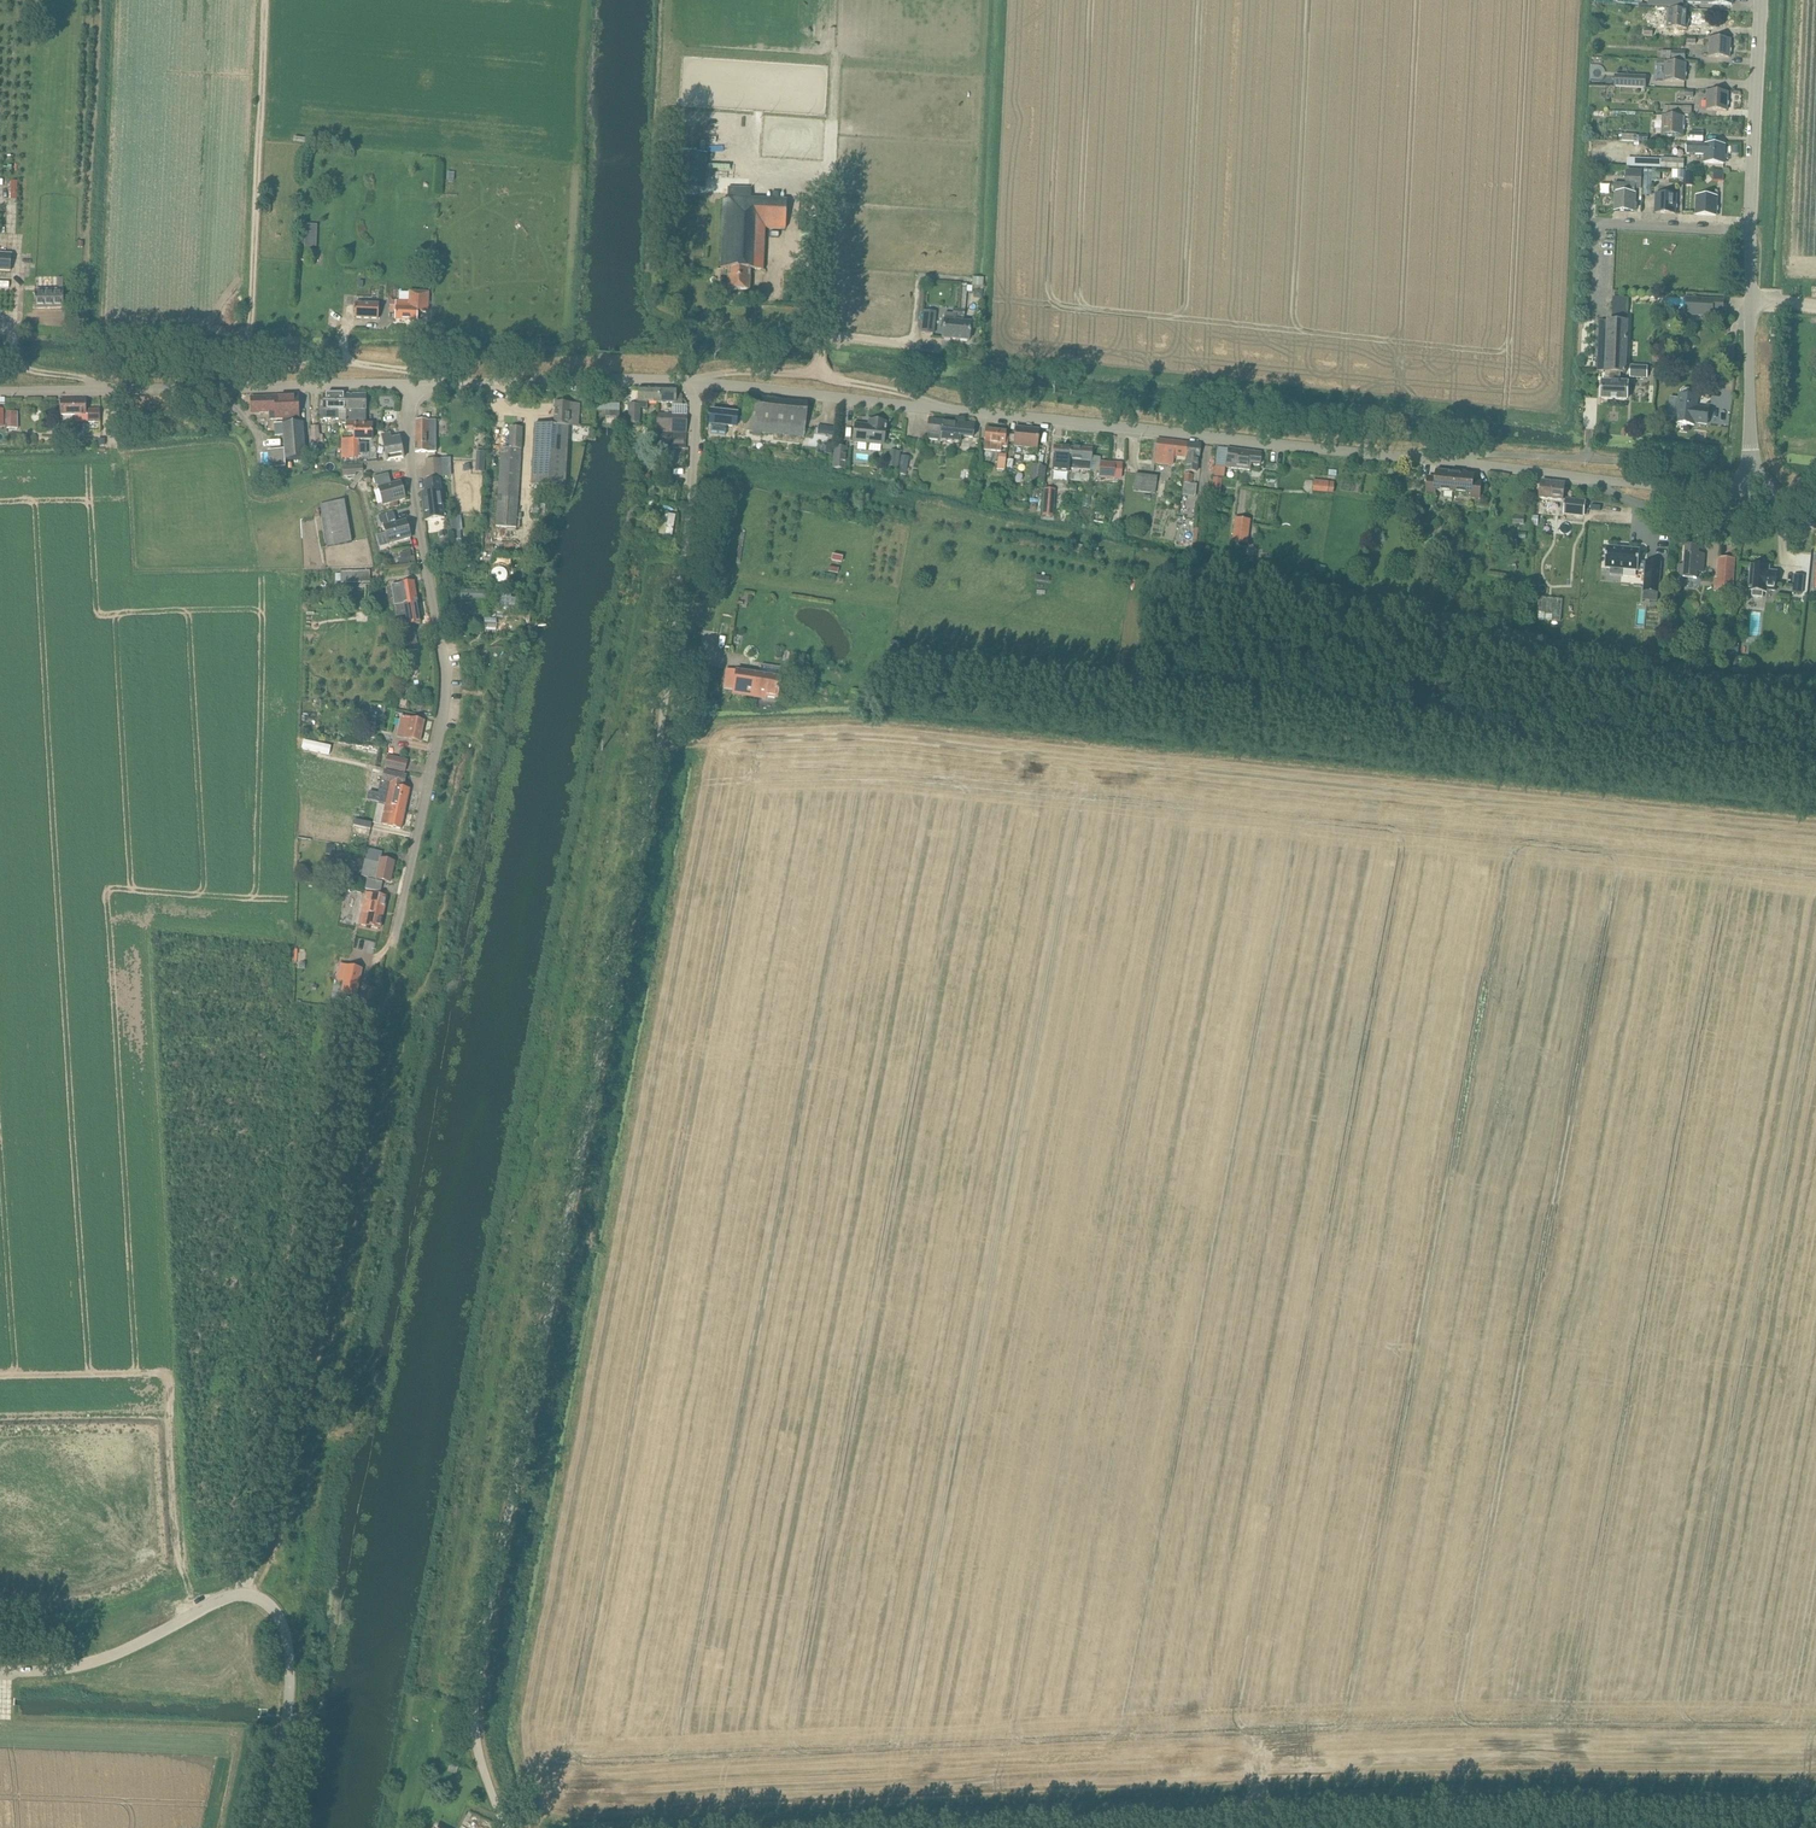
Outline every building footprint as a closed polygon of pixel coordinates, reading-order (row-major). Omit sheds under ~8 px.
[(1683,8),(1684,0),(1648,0),(1648,7),(1683,8)] [(1688,11),(1667,10),(1666,29),(1687,30),(1688,11)] [(1731,39),(1709,38),(1709,57),(1730,58),(1731,39)] [(1686,51),(1672,51),(1672,52),(1661,51),(1661,52),(1657,52),(1657,59),(1661,59),(1661,60),(1686,61),(1686,51)] [(1685,64),(1664,64),(1664,82),(1685,83),(1685,64)] [(1647,77),(1615,76),(1614,88),(1646,89),(1647,77)] [(1728,93),(1707,92),(1706,110),(1727,112),(1728,93)] [(1683,117),(1662,116),(1662,135),(1682,136),(1683,117)] [(1725,146),(1687,144),(1686,154),(1704,155),(1703,163),(1724,164),(1725,146)] [(1661,168),(1661,160),(1628,159),(1627,167),(1661,168)] [(1661,160),(1661,168),(1683,169),(1684,160),(1661,159),(1661,160)] [(1616,184),(1615,211),(1634,212),(1635,189),(1642,189),(1642,170),(1626,169),(1626,184),(1616,184)] [(1652,169),(1652,170),(1652,182),(1659,182),(1660,169),(1652,169)] [(1643,184),(1643,196),(1651,196),(1651,185),(1652,182),(1652,170),(1644,170),(1643,184)] [(1684,179),(1684,171),(1672,170),(1672,178),(1684,179)] [(1713,172),(1713,181),(1723,181),(1723,173),(1713,172)] [(1694,187),(1695,173),(1685,173),(1685,186),(1694,187)] [(728,200),(724,199),(721,269),(728,270),(727,290),(750,291),(751,270),(763,271),(765,229),(786,230),(787,201),(779,201),(780,192),(772,192),(772,200),(751,199),(751,189),(728,188),(728,200)] [(1657,195),(1656,214),(1675,215),(1676,196),(1657,195)] [(1698,197),(1698,215),(1716,216),(1717,198),(1698,197)] [(810,231),(810,217),(798,216),(798,230),(810,231)] [(299,232),(298,244),(304,245),(304,247),(316,247),(317,225),(305,225),(305,232),(299,232)] [(11,272),(12,254),(0,253),(0,271),(11,272)] [(973,287),(983,287),(983,279),(972,278),(971,286),(973,286),(973,287)] [(958,323),(956,340),(969,341),(971,322),(963,321),(963,318),(964,318),(965,310),(967,293),(972,293),(972,287),(967,286),(967,285),(962,285),(961,292),(960,292),(959,309),(958,320),(958,323)] [(37,309),(64,308),(63,289),(36,290),(36,296),(35,296),(35,300),(36,300),(37,309)] [(397,301),(389,301),(389,313),(396,313),(396,320),(417,321),(417,312),(427,312),(428,293),(410,292),(410,293),(399,293),(399,301),(397,301)] [(1599,336),(1598,372),(1605,372),(1605,374),(1621,375),(1627,375),(1629,323),(1627,323),(1628,298),(1613,298),(1612,323),(1599,322),(1599,336)] [(1687,298),(1687,316),(1713,317),(1713,312),(1723,313),(1723,308),(1724,300),(1723,300),(1687,298)] [(355,303),(354,318),(378,319),(379,304),(355,303)] [(944,319),(943,339),(956,340),(958,323),(958,320),(959,309),(953,309),(952,314),(945,314),(944,319)] [(923,311),(921,333),(934,334),(936,312),(923,311)] [(1647,367),(1631,366),(1631,378),(1647,378),(1647,367)] [(1664,369),(1656,368),(1655,380),(1663,380),(1664,369)] [(1601,381),(1601,400),(1628,401),(1629,382),(1620,382),(1621,375),(1605,374),(1605,381),(1601,381)] [(647,404),(660,404),(660,403),(661,389),(639,388),(639,402),(636,402),(636,405),(629,405),(629,424),(640,424),(640,409),(647,409),(647,404)] [(660,403),(660,404),(673,404),(673,406),(682,406),(683,395),(676,395),(677,389),(661,389),(660,403)] [(1696,396),(1694,396),(1694,392),(1692,390),(1685,389),(1682,391),(1682,394),(1680,394),(1679,400),(1670,398),(1668,418),(1677,419),(1677,422),(1693,424),(1693,422),(1705,423),(1707,409),(1694,408),(1696,396)] [(324,401),(319,401),(319,420),(323,420),(339,420),(339,421),(341,421),(347,421),(347,411),(347,402),(347,394),(345,394),(324,394),(324,401)] [(344,438),(342,438),(341,459),(344,459),(359,459),(359,455),(359,443),(359,441),(373,441),(373,425),(366,425),(366,422),(366,411),(367,394),(347,394),(347,402),(347,411),(347,421),(347,422),(346,422),(346,432),(354,432),(354,438),(344,438)] [(252,398),(253,414),(269,413),(270,421),(283,420),(283,423),(274,424),(275,437),(283,436),(284,449),(267,451),(269,469),(286,467),(285,461),(306,459),(303,422),(299,423),(299,419),(300,419),(298,395),(252,398)] [(737,413),(712,410),(710,434),(726,436),(727,426),(737,427),(737,421),(745,422),(744,430),(752,431),(751,436),(761,437),(761,432),(804,437),(808,403),(748,396),(746,415),(737,414),(737,413)] [(86,399),(61,399),(61,416),(84,415),(84,422),(100,422),(100,408),(86,408),(86,399)] [(535,424),(531,485),(566,488),(570,427),(578,427),(579,405),(556,403),(554,426),(535,424)] [(596,404),(596,411),(606,411),(605,418),(619,418),(620,405),(596,404)] [(673,406),(672,414),(686,415),(687,406),(682,406),(673,406)] [(15,412),(7,412),(7,430),(18,430),(18,412),(15,412)] [(656,448),(686,449),(687,415),(686,415),(672,414),(657,414),(656,448)] [(929,419),(927,439),(939,441),(938,442),(941,442),(941,441),(960,443),(960,438),(973,439),(975,424),(929,419)] [(415,420),(415,452),(436,452),(436,420),(415,420)] [(854,423),(852,443),(883,446),(885,427),(886,422),(883,422),(868,420),(868,425),(854,423)] [(818,425),(817,434),(834,436),(835,427),(828,426),(818,425)] [(311,427),(312,443),(323,443),(323,435),(320,435),(320,426),(311,427)] [(501,448),(496,527),(516,528),(523,428),(510,427),(509,448),(501,448)] [(1016,427),(1014,447),(1037,449),(1039,430),(1016,427)] [(986,429),(985,444),(984,450),(1001,452),(1002,447),(1008,448),(1009,434),(1006,434),(1006,431),(986,429)] [(404,458),(400,437),(390,439),(389,434),(381,435),(387,462),(404,458)] [(1174,457),(1185,458),(1187,443),(1157,440),(1155,464),(1173,466),(1174,457)] [(1187,443),(1185,458),(1184,472),(1197,473),(1199,444),(1187,443)] [(1052,471),(1069,473),(1071,447),(1054,446),(1052,471)] [(844,470),(847,448),(835,447),(832,468),(844,470)] [(1071,447),(1069,473),(1070,469),(1090,471),(1091,459),(1092,448),(1071,447)] [(1217,448),(1213,477),(1224,478),(1225,468),(1250,471),(1251,465),(1260,467),(1261,456),(1261,453),(1217,448)] [(476,451),(475,472),(484,472),(485,452),(476,451)] [(888,468),(898,469),(900,452),(890,451),(888,468)] [(998,454),(997,462),(997,469),(1005,470),(1007,455),(998,454)] [(907,476),(909,457),(901,456),(898,474),(907,476)] [(1090,471),(1090,473),(1100,474),(1099,478),(1120,480),(1121,465),(1101,463),(1101,460),(1091,459),(1090,471)] [(442,460),(426,460),(426,468),(442,468),(442,467),(442,460)] [(1044,482),(1046,467),(1031,465),(1029,481),(1044,482)] [(356,474),(363,473),(362,466),(342,467),(343,477),(356,476),(356,474)] [(442,468),(426,468),(426,476),(442,476),(442,468)] [(1436,492),(1453,494),(1455,473),(1437,471),(1436,477),(1428,477),(1427,494),(1436,495),(1436,492)] [(378,488),(383,506),(390,504),(396,502),(406,499),(401,481),(391,484),(388,473),(373,478),(376,486),(378,485),(379,488),(378,488)] [(1455,473),(1453,494),(1471,495),(1471,499),(1480,500),(1482,482),(1474,481),(1474,475),(1455,473)] [(1157,477),(1135,474),(1133,491),(1155,494),(1157,477)] [(1182,495),(1182,496),(1185,496),(1188,496),(1195,497),(1196,485),(1191,484),(1192,475),(1184,475),(1184,480),(1184,483),(1182,495)] [(1213,478),(1211,495),(1220,496),(1222,479),(1213,478)] [(424,482),(425,489),(426,489),(426,492),(421,493),(425,521),(444,519),(440,480),(424,482)] [(1333,494),(1334,482),(1313,480),(1312,492),(1333,494)] [(1565,483),(1543,481),(1541,500),(1563,502),(1565,483)] [(1032,497),(1041,498),(1042,489),(1033,488),(1032,497)] [(1044,489),(1042,517),(1052,518),(1054,490),(1044,489)] [(1567,498),(1565,514),(1583,516),(1585,500),(1567,498)] [(345,500),(320,504),(322,515),(327,547),(352,543),(345,500)] [(385,534),(376,536),(379,548),(389,545),(388,544),(411,538),(406,520),(397,523),(394,513),(379,517),(381,525),(383,524),(384,526),(383,527),(385,534)] [(1095,513),(1093,521),(1102,523),(1104,515),(1095,513)] [(662,514),(658,536),(672,539),(675,516),(662,514)] [(453,532),(458,532),(458,531),(463,530),(461,516),(456,517),(456,518),(449,519),(450,533),(453,532)] [(1514,516),(1513,524),(1523,525),(1524,516),(1514,516)] [(1249,521),(1234,519),(1231,543),(1247,545),(1249,521)] [(458,532),(453,532),(453,540),(454,553),(462,552),(460,531),(458,532)] [(1376,534),(1370,535),(1372,544),(1385,541),(1383,532),(1376,534)] [(745,533),(742,533),(737,563),(740,564),(745,533)] [(1607,547),(1605,569),(1611,570),(1610,576),(1622,577),(1623,571),(1638,573),(1638,571),(1645,572),(1643,592),(1658,594),(1659,594),(1662,563),(1646,561),(1646,563),(1640,562),(1641,550),(1607,547)] [(1704,573),(1705,558),(1698,557),(1699,549),(1687,547),(1685,566),(1677,565),(1676,577),(1696,579),(1697,572),(1704,573)] [(398,560),(399,565),(415,562),(414,557),(412,557),(411,557),(410,552),(400,553),(401,559),(398,560)] [(493,565),(501,563),(504,563),(511,567),(511,559),(493,559),(493,565)] [(1735,561),(1719,559),(1717,580),(1715,579),(1714,591),(1732,593),(1735,561)] [(1750,564),(1748,591),(1752,592),(1752,597),(1762,598),(1763,593),(1767,593),(1767,591),(1776,592),(1778,571),(1770,570),(1770,566),(1750,564)] [(370,571),(341,571),(341,574),(335,574),(335,581),(341,581),(341,583),(370,583),(370,571)] [(1793,575),(1791,593),(1802,594),(1804,576),(1793,575)] [(414,582),(391,586),(394,607),(418,603),(414,582)] [(486,591),(461,590),(461,600),(466,600),(465,604),(472,604),(472,600),(486,601),(486,591)] [(1643,592),(1643,601),(1658,602),(1658,594),(1643,592)] [(495,609),(494,612),(496,612),(495,618),(519,618),(521,598),(496,596),(495,604),(491,603),(491,609),(495,609)] [(1560,622),(1562,600),(1539,598),(1537,620),(1560,622)] [(418,603),(394,607),(396,618),(405,616),(405,620),(401,620),(402,627),(408,626),(408,625),(413,625),(421,623),(418,603)] [(1749,611),(1747,636),(1759,636),(1761,612),(1749,611)] [(496,634),(496,620),(483,619),(483,634),(496,634)] [(418,651),(413,625),(408,625),(408,626),(402,627),(401,627),(406,653),(418,651)] [(1808,661),(1803,667),(1808,672),(1813,666),(1808,661)] [(1178,664),(1159,662),(1157,677),(1176,679),(1178,664)] [(727,671),(724,689),(735,690),(734,694),(753,697),(754,697),(766,699),(767,697),(778,698),(781,677),(779,677),(781,668),(761,665),(760,674),(738,671),(727,669),(727,671)] [(424,721),(401,716),(396,736),(420,741),(424,721)] [(303,740),(301,749),(329,755),(331,746),(303,740)] [(407,760),(388,756),(385,768),(405,772),(407,760)] [(389,785),(385,805),(405,810),(410,789),(403,788),(406,775),(384,770),(383,778),(382,781),(389,783),(389,785)] [(402,829),(405,810),(385,805),(378,804),(374,822),(388,825),(388,826),(402,829)] [(355,820),(354,827),(370,830),(372,823),(355,820)] [(324,853),(335,855),(336,845),(325,843),(324,853)] [(364,861),(361,876),(372,878),(371,880),(367,879),(365,889),(381,893),(383,882),(376,881),(377,879),(390,882),(394,862),(380,859),(382,852),(379,852),(369,849),(368,849),(365,861),(364,861)] [(386,897),(366,893),(358,928),(379,932),(386,897)] [(343,982),(340,995),(356,998),(362,969),(346,965),(346,966),(340,965),(337,981),(343,982)] [(450,1764),(448,1771),(456,1773),(458,1767),(458,1766),(450,1763),(450,1764)]
